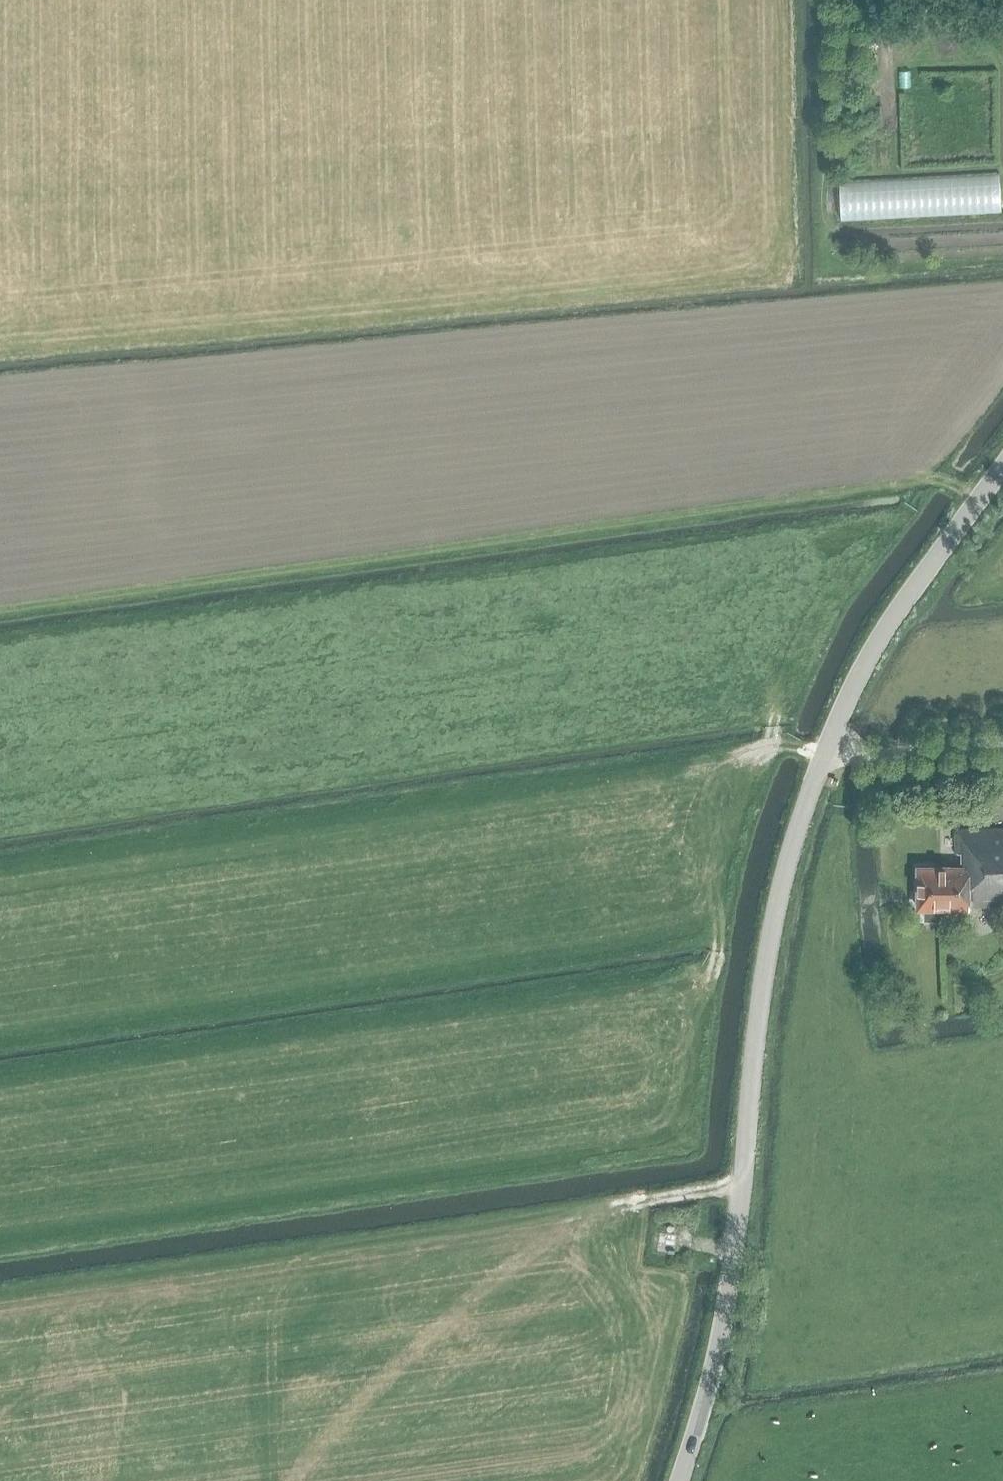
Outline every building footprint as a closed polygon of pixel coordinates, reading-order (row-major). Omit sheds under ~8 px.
[(957,831),(957,854),(961,854),(961,867),(916,867),(916,910),(924,910),(924,920),(944,920),(944,910),(968,910),(968,900),(975,900),(975,905),(1002,905),(1002,831),(957,831)]
